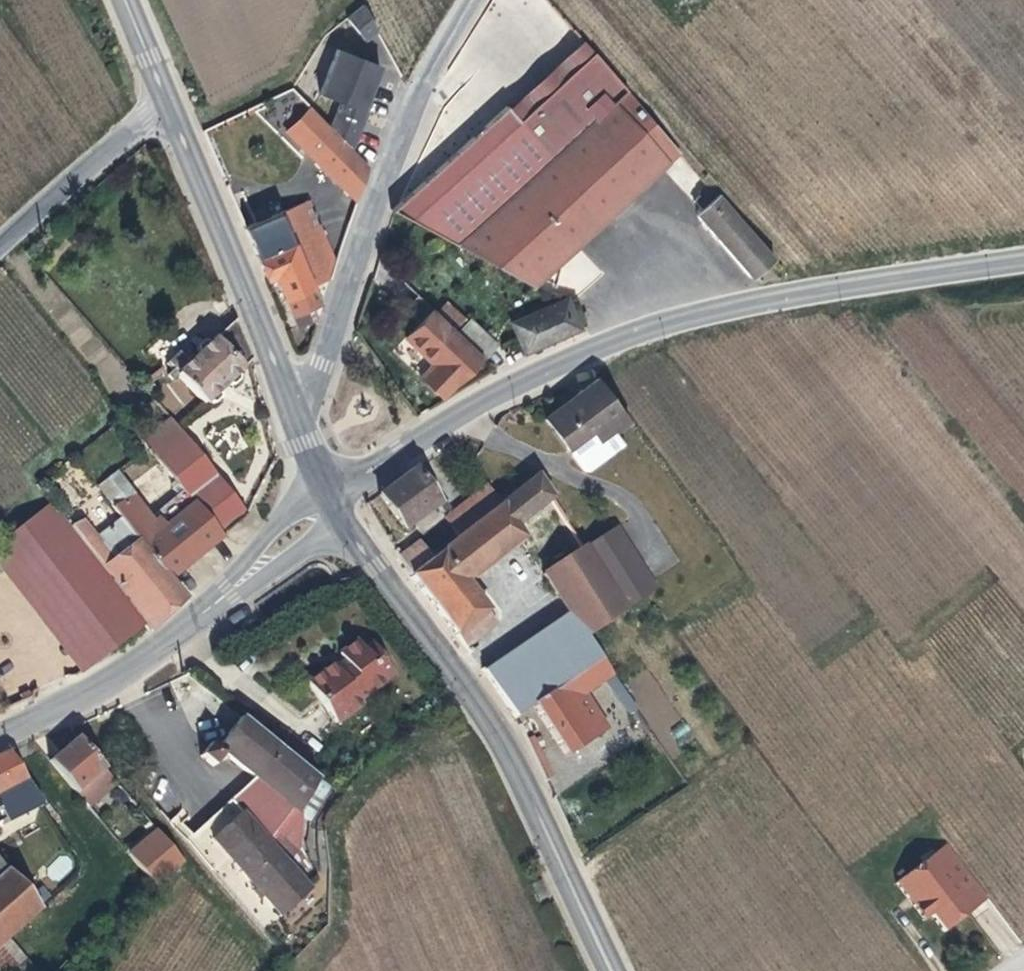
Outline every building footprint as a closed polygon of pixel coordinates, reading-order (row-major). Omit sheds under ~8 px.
[(360,25),(348,0),(342,0),(329,8),(346,34),(360,25)] [(587,57),(593,51),(581,37),(575,42),(581,49),(587,57)] [(319,123),(337,138),(344,118),(340,115),(345,106),(361,62),(321,45),(302,89),(326,101),(319,123)] [(519,120),(596,55),(593,51),(587,57),(581,49),(508,108),(519,120)] [(508,108),(405,190),(386,206),(380,213),(398,216),(416,213),(525,282),(664,166),(615,107),(629,95),(596,55),(519,120),(508,108)] [(340,115),(344,118),(348,109),(345,106),(340,115)] [(338,184),(339,184),(363,161),(337,138),(319,123),(309,111),(286,132),(285,133),(338,184)] [(339,184),(338,184),(355,200),(369,167),(363,161),(339,184)] [(746,275),(764,262),(770,262),(713,193),(693,211),(737,265),(746,275)] [(309,200),(245,226),(267,278),(274,277),(291,315),(294,314),(299,325),(309,320),(310,321),(307,330),(312,333),(322,302),(314,284),(330,277),(317,246),(327,242),(309,200)] [(335,262),(327,242),(317,246),(330,277),(335,262)] [(579,329),(565,299),(509,321),(523,352),(579,329)] [(452,329),(429,306),(401,334),(426,361),(414,373),(435,393),(476,352),(452,329)] [(599,315),(590,320),(593,329),(603,325),(599,315)] [(464,317),(452,329),(476,352),(481,356),(493,343),(464,317)] [(250,358),(235,320),(208,343),(204,338),(197,345),(197,350),(198,352),(186,364),(181,359),(172,367),(202,402),(206,399),(209,401),(212,402),(218,396),(219,393),(216,390),(225,381),(227,383),(231,384),(238,377),(235,372),(250,358)] [(435,393),(440,397),(451,391),(458,386),(491,366),(481,356),(476,352),(435,393)] [(148,377),(142,382),(153,396),(159,392),(148,377)] [(546,422),(580,468),(584,472),(591,473),(597,469),(625,447),(615,434),(630,421),(599,381),(546,422)] [(458,386),(451,391),(454,398),(462,394),(458,386)] [(170,418),(143,438),(151,449),(163,440),(170,449),(179,441),(171,432),(177,426),(170,418)] [(163,440),(151,449),(186,494),(219,537),(246,514),(177,426),(171,432),(179,441),(170,449),(163,440)] [(140,455),(111,465),(118,474),(124,481),(126,485),(148,469),(140,455)] [(109,463),(105,457),(97,463),(101,468),(109,463)] [(101,468),(97,463),(86,472),(112,506),(134,494),(126,485),(124,481),(115,488),(110,480),(118,474),(111,465),(109,463),(101,468)] [(426,491),(412,472),(377,496),(401,530),(411,523),(415,529),(433,517),(429,512),(433,508),(437,513),(445,508),(431,488),(426,491)] [(124,481),(118,474),(110,480),(115,488),(124,481)] [(534,477),(495,508),(473,524),(409,575),(463,644),(488,626),(479,613),(483,609),(471,592),(463,580),(469,575),(519,536),(511,524),(548,497),(534,477)] [(473,524),(495,508),(481,490),(460,506),(473,524)] [(126,524),(138,540),(169,579),(219,537),(186,494),(153,519),(134,494),(112,506),(126,524)] [(51,502),(0,540),(0,560),(2,562),(22,563),(40,586),(89,549),(71,526),(51,502)] [(409,575),(473,524),(460,506),(439,522),(450,536),(425,555),(415,542),(397,555),(409,575)] [(433,517),(437,513),(433,508),(429,512),(433,517)] [(84,520),(71,526),(89,549),(145,619),(151,626),(183,596),(169,579),(138,540),(115,558),(102,542),(84,520)] [(126,524),(102,542),(115,558),(138,540),(126,524)] [(581,548),(579,544),(541,569),(543,573),(542,574),(564,611),(581,637),(583,635),(654,589),(613,527),(581,548)] [(22,563),(2,562),(84,666),(145,619),(89,549),(40,586),(22,563)] [(477,586),(469,575),(463,580),(471,592),(477,586)] [(479,613),(488,626),(492,622),(483,609),(479,613)] [(581,637),(564,611),(481,667),(512,715),(529,704),(599,657),(583,635),(581,637)] [(328,662),(304,679),(332,719),(359,702),(357,697),(384,678),(370,660),(379,655),(369,641),(360,646),(355,638),(335,651),(338,655),(342,660),(331,666),(328,662)] [(338,655),(328,662),(331,666),(342,660),(338,655)] [(370,660),(384,678),(392,673),(379,655),(370,660)] [(629,712),(634,709),(599,657),(529,704),(563,756),(603,729),(579,692),(601,677),(624,710),(627,709),(629,712)] [(195,857),(218,884),(261,931),(308,887),(300,880),(311,872),(299,845),(300,815),(309,823),(335,790),(240,715),(214,748),(208,742),(198,756),(211,765),(221,753),(251,777),(189,834),(179,822),(187,816),(179,808),(165,822),(195,857)] [(74,737),(48,760),(87,806),(114,782),(74,737)] [(6,752),(0,755),(0,817),(5,814),(36,800),(6,752)] [(39,805),(36,800),(5,814),(7,819),(39,805)] [(155,830),(128,853),(154,884),(181,859),(155,830)] [(938,850),(928,857),(914,867),(887,888),(914,925),(922,920),(934,937),(979,904),(938,850)] [(914,867),(928,857),(924,852),(910,862),(914,867)] [(38,906),(0,861),(0,938),(7,932),(38,906)] [(7,932),(0,938),(0,968),(3,970),(7,970),(10,968),(14,970),(44,970),(45,970),(7,932)]
